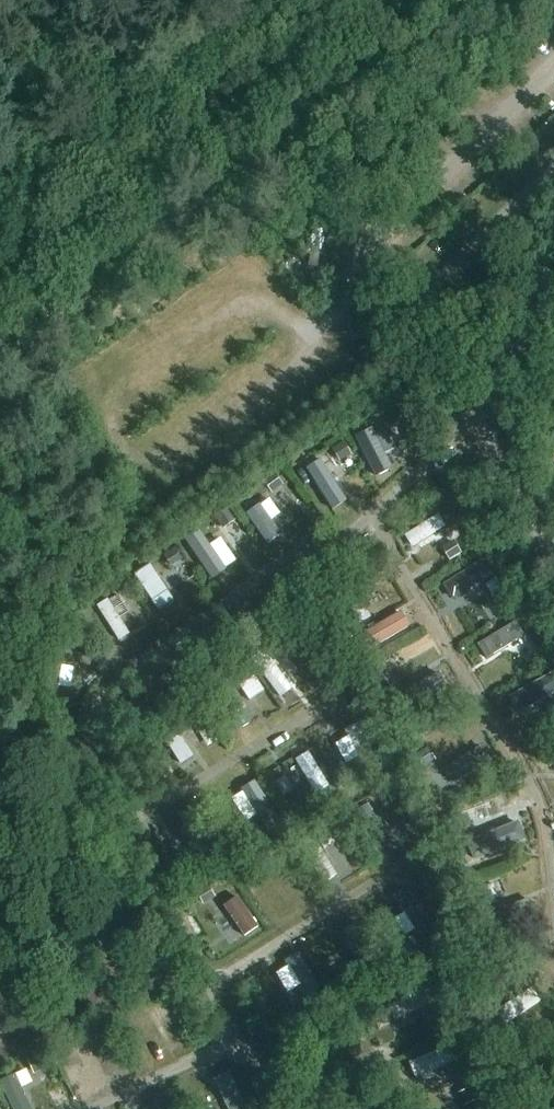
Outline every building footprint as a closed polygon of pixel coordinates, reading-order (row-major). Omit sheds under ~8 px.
[(454,271),(484,244),(471,230),(442,258),(454,271)] [(376,426),(361,435),(382,475),(398,467),(376,426)] [(350,471),(363,465),(351,440),(338,446),(350,471)] [(335,502),(350,493),(328,459),(314,467),(335,502)] [(273,472),(262,480),(272,494),(283,485),(273,472)] [(249,514),(273,535),(284,523),(261,501),(249,514)] [(417,547),(455,527),(447,512),(410,532),(417,547)] [(220,579),(237,569),(215,531),(198,541),(220,579)] [(169,553),(159,560),(166,571),(176,565),(169,553)] [(452,598),(498,577),(491,560),(444,581),(452,598)] [(506,591),(494,599),(503,612),(515,604),(506,591)] [(366,632),(377,651),(420,624),(409,606),(366,632)] [(497,659),(532,634),(519,617),(484,643),(497,659)] [(349,618),(338,625),(346,638),(357,631),(349,618)] [(295,636),(281,636),(282,652),(295,652),(295,636)] [(545,637),(533,645),(541,657),(553,650),(545,637)] [(515,692),(523,710),(553,696),(553,673),(515,692)] [(235,734),(249,725),(232,699),(248,689),(238,674),(209,692),(235,734)] [(452,691),(442,675),(409,695),(418,711),(452,691)] [(388,679),(379,685),(386,697),(396,691),(388,679)] [(197,704),(186,712),(193,723),(204,715),(197,704)] [(425,743),(415,749),(424,761),(433,755),(425,743)] [(281,782),(293,806),(335,785),(317,749),(288,764),(294,776),(281,782)] [(341,788),(354,779),(346,766),(333,775),(341,788)] [(249,841),(280,821),(253,781),(241,790),(258,815),(240,827),(249,841)] [(396,783),(384,791),(392,802),(404,794),(396,783)] [(377,853),(391,844),(367,805),(352,814),(377,853)] [(468,814),(454,819),(459,832),(472,827),(468,814)] [(338,819),(328,826),(335,837),(345,830),(338,819)] [(528,822),(486,834),(492,853),(533,841),(528,822)] [(241,832),(232,839),(241,851),(250,844),(241,832)] [(175,851),(169,861),(177,866),(183,855),(175,851)] [(288,854),(277,863),(285,874),(297,865),(288,854)] [(250,938),(266,928),(236,881),(220,891),(250,938)] [(414,885),(399,895),(427,934),(441,924),(414,885)] [(475,886),(462,892),(468,904),(481,898),(475,886)] [(206,907),(194,914),(202,926),(213,919),(206,907)] [(368,967),(385,957),(364,921),(347,931),(368,967)] [(292,992),(306,985),(315,1002),(330,994),(308,954),(280,969),(292,992)] [(435,985),(393,1005),(400,1020),(442,999),(435,985)] [(441,1013),(427,1019),(433,1032),(447,1026),(441,1013)] [(103,1035),(95,1039),(100,1048),(108,1044),(103,1035)] [(420,1077),(463,1061),(456,1043),(413,1060),(420,1077)] [(19,1108),(40,1108),(16,1064),(0,1072),(0,1073),(19,1108)] [(237,1067),(221,1073),(235,1108),(254,1108),(237,1067)] [(36,1085),(48,1108),(52,1108),(73,1098),(60,1073),(36,1085)] [(471,1081),(458,1087),(464,1099),(477,1093),(471,1081)] [(545,1102),(550,1108),(553,1108),(553,1095),(545,1102)]
